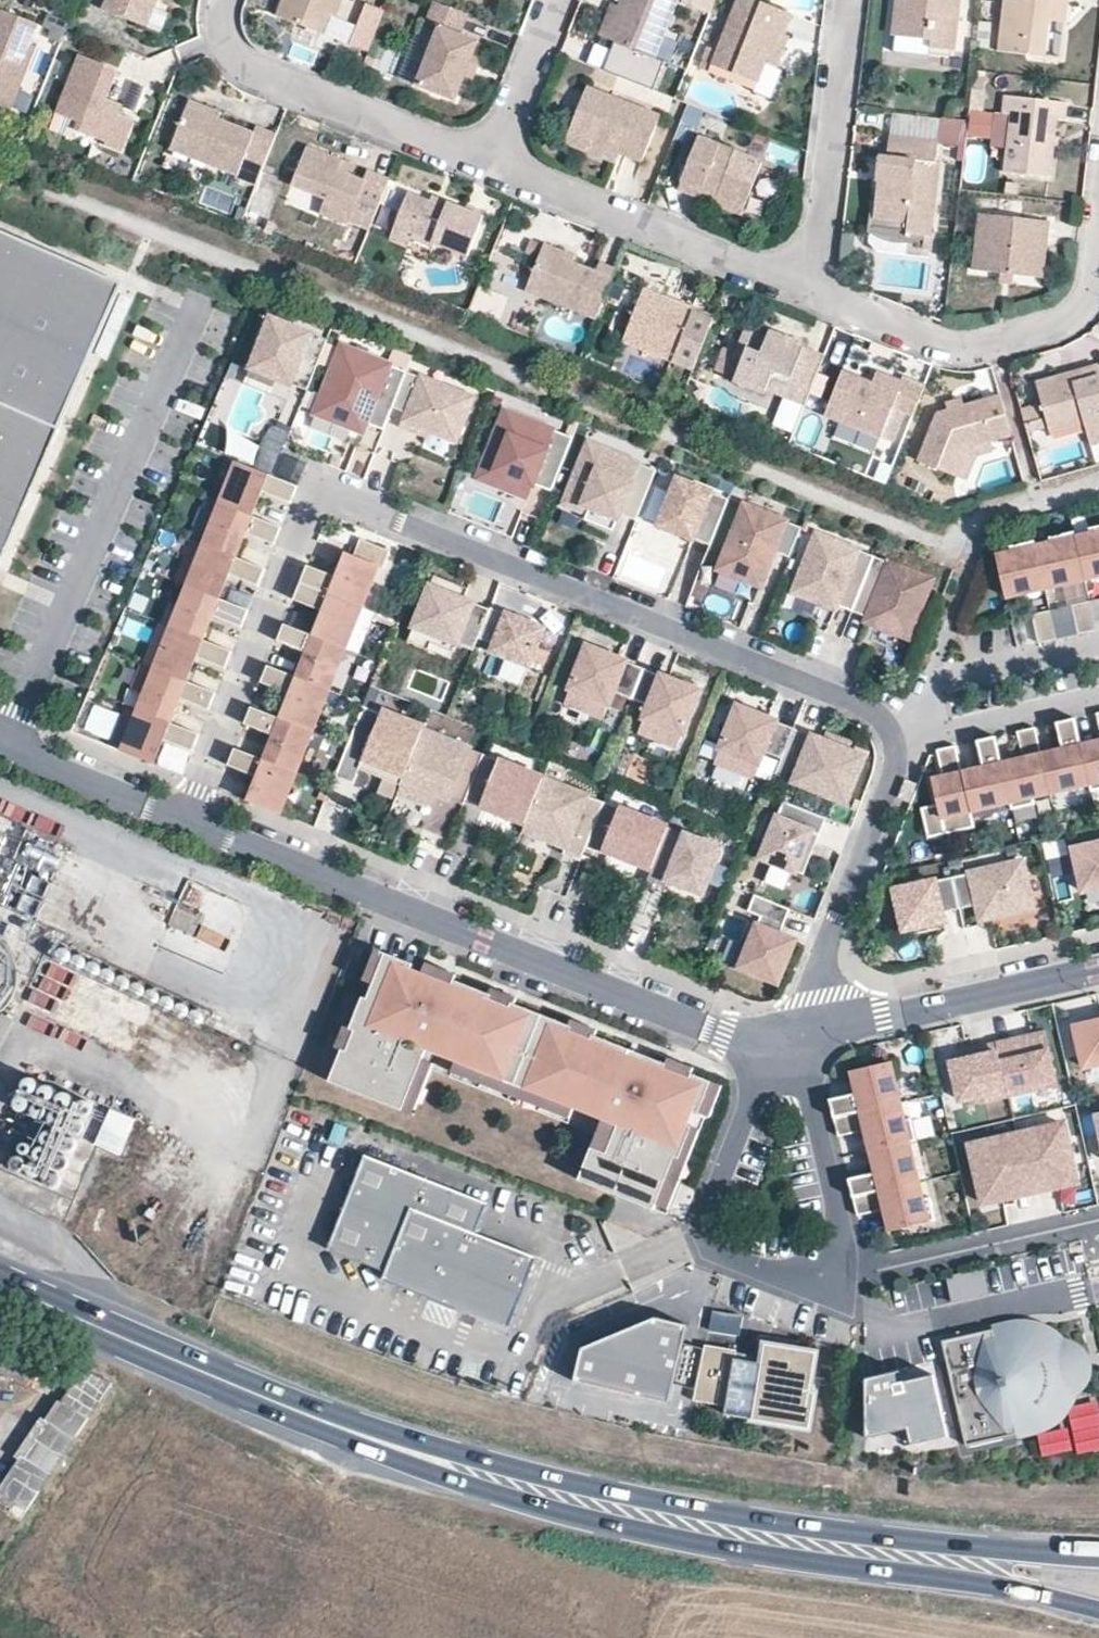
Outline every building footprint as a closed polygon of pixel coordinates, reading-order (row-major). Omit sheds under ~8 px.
[(102,5),(145,23),(155,0),(104,0),(102,5)] [(321,35),(329,16),(337,18),(344,1),(343,0),(296,0),(295,0),(286,0),(278,16),(321,35)] [(414,85),(453,103),(476,41),(458,34),(467,13),(434,0),(425,21),(436,28),(414,85)] [(621,3),(632,6),(619,39),(670,56),(691,0),(623,0),(621,3)] [(714,64),(760,84),(789,18),(749,0),(742,0),(714,64)] [(900,23),(937,29),(934,52),(958,52),(963,0),(900,0),(900,23)] [(998,55),(1044,55),(1045,23),(1065,23),(1067,0),(1002,0),(998,55)] [(18,114),(43,23),(0,8),(0,104),(18,114)] [(1051,58),(1062,60),(1067,25),(1055,24),(1051,58)] [(114,70),(82,56),(58,109),(77,117),(79,131),(101,139),(100,149),(116,155),(127,121),(100,107),(114,70)] [(656,119),(588,90),(567,139),(636,168),(656,119)] [(971,91),(969,108),(983,109),(985,92),(971,91)] [(1008,117),(1006,170),(1049,177),(1054,123),(1063,120),(1065,103),(1003,96),(1002,113),(1008,117)] [(271,141),(182,109),(165,156),(253,188),(271,141)] [(754,160),(701,137),(678,190),(735,213),(754,160)] [(940,144),(891,139),(882,180),(876,187),(874,222),(912,228),(907,239),(929,243),(926,253),(933,254),(938,243),(930,236),(942,169),(936,165),(940,144)] [(308,149),(295,180),(332,196),(320,214),(344,225),(345,220),(368,229),(389,179),(366,170),(363,179),(337,170),(340,159),(308,149)] [(407,188),(394,227),(468,257),(482,214),(407,188)] [(1047,223),(977,215),(971,276),(1029,282),(1034,245),(1044,246),(1047,223)] [(0,236),(0,549),(119,291),(0,236)] [(543,245),(523,290),(596,321),(617,269),(543,245)] [(711,325),(642,294),(622,339),(691,370),(711,325)] [(272,317),(250,367),(303,389),(324,339),(272,317)] [(746,335),(737,355),(750,359),(741,389),(764,397),(768,383),(787,391),(784,402),(805,409),(824,365),(806,357),(802,349),(787,344),(781,347),(746,335)] [(360,351),(339,343),(320,389),(341,400),(360,351)] [(408,368),(360,351),(341,400),(335,418),(355,425),(360,416),(383,426),(393,403),(408,368)] [(1036,379),(1049,429),(1083,419),(1090,440),(1098,438),(1098,385),(1092,362),(1036,379)] [(408,368),(393,403),(410,409),(407,419),(454,437),(472,396),(408,368)] [(895,388),(841,369),(823,415),(879,435),(889,407),(908,415),(917,388),(898,379),(895,388)] [(1009,432),(997,391),(937,410),(914,460),(951,475),(965,444),(1009,432)] [(1033,402),(1019,406),(1023,421),(1038,417),(1033,402)] [(505,410),(486,455),(501,458),(506,471),(504,483),(519,493),(522,483),(534,486),(539,481),(551,486),(571,436),(505,410)] [(283,456),(290,430),(269,424),(257,467),(300,478),(305,462),(283,456)] [(233,435),(227,451),(253,461),(260,445),(233,435)] [(656,467),(589,438),(566,500),(590,511),(594,505),(616,515),(620,510),(637,515),(656,467)] [(238,464),(222,502),(251,513),(261,490),(290,502),(297,485),(238,464)] [(663,524),(711,543),(729,499),(681,480),(663,524)] [(657,526),(669,495),(658,490),(646,522),(657,526)] [(801,524),(744,501),(719,565),(760,582),(777,549),(789,553),(801,524)] [(222,502),(203,544),(234,556),(244,531),(276,543),(281,525),(251,513),(222,502)] [(1089,528),(1091,534),(1074,538),(1082,568),(1084,578),(1098,574),(1098,564),(1098,526),(1089,528)] [(1082,568),(1074,538),(1073,531),(1049,537),(1051,544),(1035,548),(1042,577),(1045,587),(1061,583),(1059,573),(1082,568)] [(852,608),(874,556),(815,532),(793,588),(835,604),(852,608)] [(1042,577),(1035,548),(1034,540),(1009,546),(1011,552),(995,556),(1004,595),(1022,591),(1019,583),(1042,577)] [(203,544),(188,586),(218,596),(227,572),(258,586),(266,568),(234,556),(203,544)] [(333,590),(360,599),(370,578),(375,580),(381,563),(355,552),(348,569),(340,566),(333,590)] [(931,578),(874,556),(852,608),(865,617),(908,633),(931,578)] [(1084,578),(1082,568),(1059,573),(1061,583),(1084,578)] [(1022,591),(1045,587),(1042,577),(1019,583),(1022,591)] [(333,590),(301,578),(295,595),(326,607),(316,632),(346,643),(362,600),(360,599),(333,590)] [(487,601),(428,579),(408,636),(448,654),(457,641),(469,644),(476,627),(487,601)] [(218,596),(188,586),(172,626),(202,638),(211,614),(242,626),(250,609),(218,596)] [(1096,629),(1089,600),(1071,604),(1078,633),(1096,629)] [(548,627),(487,601),(476,627),(496,635),(495,647),(531,664),(548,627)] [(1050,609),(1031,613),(1038,642),(1056,638),(1050,609)] [(298,674),(328,685),(346,643),(316,632),(285,618),(278,635),(308,648),(298,674)] [(172,626),(156,666),(185,679),(195,655),(226,667),(233,650),(202,638),(172,626)] [(630,694),(643,664),(584,642),(564,695),(600,711),(610,691),(630,694)] [(298,674),(267,660),(260,678),(291,690),(280,713),(310,724),(328,685),(298,674)] [(643,664),(630,694),(643,700),(637,723),(671,741),(698,686),(643,664)] [(156,666),(139,709),(169,721),(179,696),(209,707),(217,691),(185,679),(156,666)] [(265,756),(294,766),(310,724),(280,713),(251,701),(245,718),(274,730),(265,756)] [(783,752),(793,727),(739,701),(713,760),(754,774),(765,750),(783,752)] [(362,702),(334,771),(351,779),(358,763),(401,780),(422,725),(362,702)] [(139,709),(123,750),(152,761),(163,738),(192,750),(199,734),(169,721),(139,709)] [(1062,750),(1041,754),(1049,792),(1089,782),(1081,745),(1074,717),(1055,721),(1062,750)] [(483,750),(422,725),(401,780),(398,787),(425,799),(431,786),(463,799),(483,750)] [(1022,759),(1001,763),(1010,801),(1012,809),(1035,804),(1033,795),(1049,792),(1041,754),(1034,726),(1016,731),(1022,759)] [(783,752),(775,771),(845,799),(863,755),(793,727),(783,752)] [(982,767),(962,772),(971,810),(1010,801),(1001,763),(995,735),(976,740),(982,767)] [(1081,745),(1089,782),(1091,791),(1098,789),(1098,741),(1081,745)] [(955,744),(937,748),(942,776),(932,779),(936,800),(920,805),(926,834),(974,824),(971,810),(962,772),(955,744)] [(265,756),(234,745),(227,761),(257,771),(248,797),(279,806),(294,766),(265,756)] [(542,775),(483,750),(463,799),(523,823),(542,775)] [(601,799),(542,775),(523,823),(568,841),(565,849),(579,855),(582,848),(601,799)] [(906,775),(899,793),(909,797),(917,779),(906,775)] [(825,813),(786,797),(766,848),(805,864),(825,813)] [(660,822),(601,799),(582,848),(597,854),(606,846),(645,861),(660,822)] [(720,845),(660,822),(645,861),(640,875),(668,886),(672,874),(704,886),(720,845)] [(1072,849),(1082,890),(1098,886),(1098,842),(1072,849)] [(1020,861),(947,878),(954,907),(977,902),(980,917),(1031,905),(1020,861)] [(954,907),(947,878),(893,891),(903,932),(942,923),(939,910),(954,907)] [(753,891),(746,908),(759,912),(739,964),(775,978),(792,936),(772,928),(775,919),(781,921),(787,904),(753,891)] [(8,1005),(16,992),(19,977),(17,962),(11,949),(0,939),(0,938),(0,1012),(8,1005)] [(389,950),(330,1069),(416,1106),(429,1065),(592,1133),(579,1176),(665,1215),(717,1088),(633,1053),(459,979),(389,950)] [(47,961),(28,1005),(86,1030),(106,986),(47,961)] [(0,1019),(0,1041),(8,1023),(0,1019)] [(1077,1027),(1086,1067),(1098,1064),(1098,1022),(1077,1027)] [(1045,1031),(997,1042),(1010,1094),(1057,1083),(1045,1031)] [(969,1059),(953,1063),(962,1100),(985,1094),(986,1099),(1010,1094),(997,1042),(974,1048),(977,1057),(969,1059)] [(974,1048),(966,1050),(969,1059),(977,1057),(974,1048)] [(902,1103),(893,1061),(854,1071),(859,1093),(831,1100),(834,1119),(902,1103)] [(905,1121),(902,1103),(834,1119),(839,1136),(868,1129),(873,1151),(911,1142),(919,1141),(914,1118),(905,1121)] [(88,1110),(74,1140),(96,1147),(108,1116),(88,1110)] [(1080,1180),(1067,1129),(974,1152),(987,1202),(1080,1180)] [(920,1182),(911,1142),(873,1151),(878,1173),(850,1179),(853,1198),(920,1182)] [(368,1150),(332,1244),(387,1264),(382,1277),(510,1326),(539,1251),(480,1228),(492,1197),(368,1150)] [(1080,1180),(987,1202),(988,1209),(1082,1186),(1080,1180)] [(925,1200),(920,1182),(853,1198),(858,1215),(886,1209),(891,1231),(937,1220),(933,1198),(925,1200)] [(988,1267),(953,1275),(959,1300),(994,1292),(988,1267)] [(583,1346),(575,1380),(670,1402),(674,1383),(683,1342),(688,1324),(657,1316),(583,1346)] [(1001,1327),(944,1339),(966,1444),(1033,1430),(1040,1428),(1049,1423),(1054,1419),(1058,1415),(1062,1410),(1066,1404),(1069,1399),(1072,1394),(1074,1390),(1080,1391),(1083,1384),(1083,1380),(1084,1374),(1083,1372),(1085,1372),(1084,1364),(1082,1356),(1080,1357),(1077,1351),(1076,1348),(1075,1346),(1070,1349),(1065,1344),(1059,1339),(1054,1334),(1047,1331),(1040,1328),(1034,1327),(1029,1325),(1022,1324),(1015,1325),(1009,1326),(1001,1327)] [(43,1353),(15,1340),(1,1368),(28,1382),(43,1353)] [(695,1345),(683,1342),(674,1383),(687,1386),(696,1388),(704,1346),(695,1345)] [(695,1397),(722,1402),(719,1413),(806,1429),(813,1395),(808,1393),(816,1355),(763,1342),(761,1363),(733,1359),(735,1349),(705,1342),(704,1346),(696,1388),(695,1397)] [(948,1435),(933,1373),(898,1381),(896,1369),(866,1375),(867,1435),(908,1426),(911,1442),(948,1435)] [(0,1504),(0,1505),(22,1517),(61,1449),(39,1436),(0,1504)]
